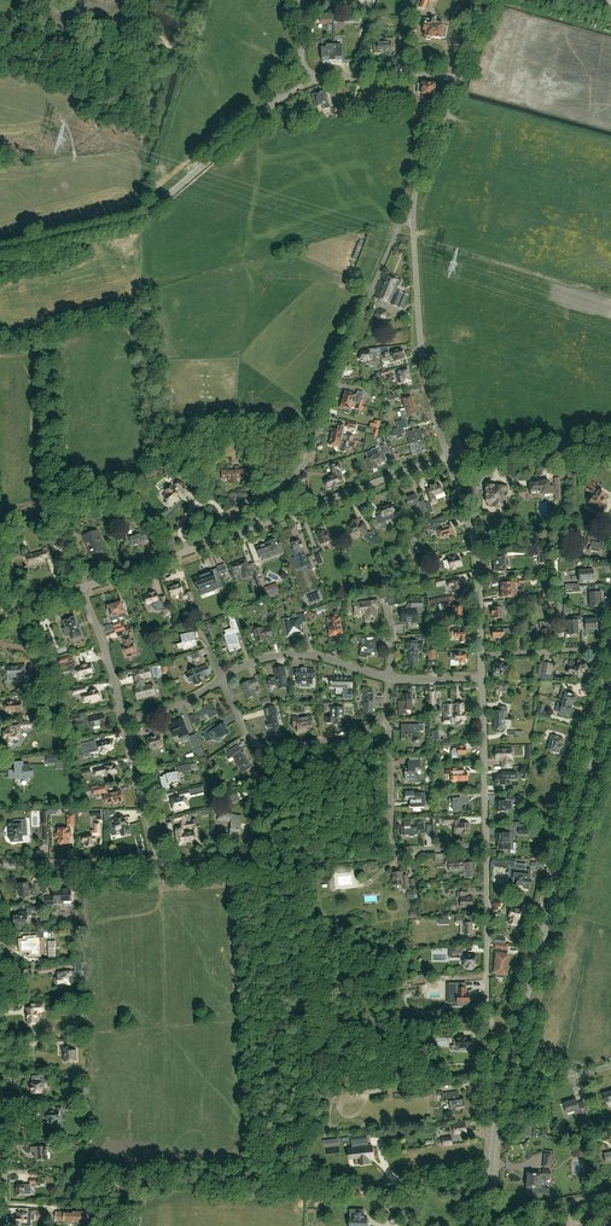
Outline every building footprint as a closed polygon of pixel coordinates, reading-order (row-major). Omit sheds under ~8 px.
[(428,0),(422,0),(419,8),(425,10),(428,0)] [(434,16),(433,20),(432,20),(426,19),(423,19),(422,23),(425,24),(423,30),(426,31),(425,37),(426,37),(425,39),(430,40),(431,38),(432,39),(432,37),(441,39),(441,37),(445,38),(447,27),(444,26),(444,25),(436,23),(436,21),(436,17),(434,16)] [(394,38),(386,38),(386,42),(377,42),(377,45),(374,46),(374,53),(383,53),(383,51),(391,50),(391,48),(395,48),(394,38)] [(326,39),(321,39),(322,61),(323,61),(323,64),(330,64),(330,61),(329,50),(334,50),(334,46),(326,46),(326,39)] [(334,46),(334,50),(329,50),(330,61),(335,60),(335,63),(342,63),(342,45),(336,46),(334,46)] [(423,84),(418,84),(418,93),(422,93),(422,94),(423,94),(422,100),(436,101),(437,95),(435,94),(435,84),(423,84)] [(329,105),(327,92),(316,94),(312,95),(313,99),(316,99),(318,107),(322,106),(323,108),(324,108),(324,110),(330,109),(329,105)] [(378,105),(377,95),(368,95),(369,106),(378,105)] [(336,117),(344,115),(347,114),(346,107),(343,107),(342,106),(334,108),(334,109),(331,109),(332,115),(335,114),(336,117)] [(357,243),(352,258),(357,260),(362,244),(357,243)] [(394,293),(396,294),(391,305),(402,309),(408,295),(398,291),(398,289),(396,288),(399,281),(385,275),(375,298),(389,304),(394,293)] [(388,347),(380,348),(380,352),(381,352),(382,359),(393,356),(394,361),(402,359),(401,356),(404,355),(403,354),(405,353),(404,350),(402,350),(402,349),(389,352),(388,347)] [(368,352),(359,352),(359,360),(369,360),(369,363),(376,363),(376,356),(381,356),(380,352),(380,348),(368,349),(368,352)] [(379,372),(381,381),(385,380),(384,376),(389,375),(388,370),(379,372)] [(411,381),(408,370),(400,371),(401,372),(396,373),(399,383),(403,382),(404,383),(406,382),(407,386),(412,385),(411,381)] [(358,404),(361,405),(363,400),(360,399),(360,397),(362,397),(363,393),(357,391),(356,395),(355,395),(355,394),(346,391),(343,399),(353,402),(358,404)] [(411,396),(403,399),(405,408),(414,405),(411,396)] [(365,397),(364,408),(371,409),(373,398),(365,397)] [(353,402),(343,399),(340,408),(345,409),(344,412),(349,414),(350,410),(353,402)] [(402,418),(412,415),(412,417),(417,416),(416,414),(414,405),(405,408),(399,409),(402,418)] [(406,419),(395,422),(398,430),(402,428),(401,424),(407,423),(406,419)] [(346,427),(356,429),(357,423),(347,421),(346,427)] [(345,426),(338,424),(337,430),(333,429),(331,436),(353,442),(353,440),(355,435),(348,434),(347,436),(342,435),(345,426)] [(406,432),(409,444),(423,440),(420,428),(406,432)] [(403,429),(392,432),(394,437),(397,436),(398,439),(403,437),(402,435),(405,434),(403,429)] [(353,442),(331,436),(329,445),(339,447),(339,449),(340,451),(345,452),(345,448),(346,449),(347,446),(346,445),(347,441),(350,442),(349,447),(349,446),(349,447),(354,448),(355,443),(355,441),(353,440),(353,442)] [(412,455),(426,451),(423,440),(409,444),(412,455)] [(368,458),(366,459),(370,471),(378,468),(377,464),(385,461),(382,453),(381,453),(380,450),(378,450),(376,451),(375,450),(372,451),(366,454),(368,458)] [(324,481),(326,487),(332,485),(332,487),(338,485),(337,483),(342,481),(339,471),(341,470),(339,463),(329,466),(333,475),(332,476),(332,477),(324,481)] [(236,478),(251,477),(250,469),(240,470),(240,467),(235,467),(236,470),(222,471),(222,479),(229,478),(230,483),(236,482),(236,478)] [(164,496),(163,497),(165,500),(165,502),(167,504),(169,504),(171,502),(172,503),(174,501),(173,500),(175,499),(175,500),(177,498),(177,497),(178,496),(177,495),(178,495),(177,495),(178,494),(176,492),(179,489),(188,497),(189,495),(190,496),(191,494),(190,493),(192,492),(179,481),(174,487),(175,487),(173,488),(172,486),(165,491),(167,493),(163,496),(164,496)] [(540,482),(529,483),(530,495),(554,494),(554,486),(549,486),(549,481),(540,482)] [(596,486),(588,481),(584,488),(592,492),(595,494),(590,504),(592,505),(591,506),(591,508),(597,512),(599,511),(600,510),(602,511),(605,505),(604,504),(606,500),(604,499),(606,496),(599,492),(594,489),(596,486)] [(437,487),(435,484),(431,486),(432,489),(428,490),(432,501),(435,500),(433,494),(441,491),(439,486),(437,487)] [(504,506),(504,503),(507,502),(508,502),(508,501),(508,500),(509,500),(509,499),(508,498),(508,497),(507,497),(507,496),(507,495),(505,495),(505,491),(508,491),(508,486),(494,486),(494,485),(485,486),(486,498),(486,503),(487,503),(487,504),(488,506),(488,507),(489,507),(490,508),(492,508),(492,507),(494,506),(494,507),(504,506)] [(119,491),(124,497),(128,494),(123,488),(119,491)] [(416,495),(405,499),(408,507),(413,505),(416,511),(420,509),(422,514),(427,512),(424,500),(418,502),(416,495)] [(377,516),(379,523),(384,521),(384,520),(390,518),(391,519),(396,517),(394,513),(395,512),(392,504),(391,505),(390,504),(388,505),(388,506),(384,507),(383,507),(381,508),(380,509),(379,509),(380,511),(378,511),(380,515),(377,516)] [(548,507),(549,523),(554,522),(554,520),(557,520),(557,514),(554,514),(553,507),(548,507)] [(367,533),(366,531),(367,531),(363,522),(360,523),(358,519),(357,519),(357,518),(352,520),(353,521),(352,521),(352,523),(346,526),(349,535),(361,530),(362,533),(363,532),(364,534),(363,535),(365,539),(366,539),(368,542),(369,543),(370,543),(372,547),(378,544),(373,531),(367,533)] [(450,525),(440,528),(438,529),(437,525),(429,527),(430,532),(436,530),(439,538),(453,534),(450,525)] [(128,537),(132,546),(148,540),(143,528),(136,530),(138,533),(128,537)] [(100,537),(98,531),(83,536),(85,543),(86,543),(90,555),(103,551),(100,543),(102,542),(100,536),(100,537)] [(332,548),(337,546),(334,537),(329,538),(326,532),(325,532),(325,531),(316,534),(320,544),(329,541),(332,548)] [(596,541),(597,535),(589,533),(589,535),(588,535),(587,539),(588,539),(587,546),(590,547),(589,551),(598,553),(598,554),(601,555),(604,545),(600,545),(601,542),(596,541)] [(170,538),(165,541),(169,547),(174,544),(170,538)] [(256,548),(259,557),(268,553),(270,558),(284,553),(280,544),(277,545),(275,539),(266,542),(266,544),(256,548)] [(294,548),(292,549),(294,554),(295,557),(293,558),(295,563),(301,561),(302,562),(301,562),(302,563),(303,565),(308,563),(304,553),(303,554),(302,551),(303,551),(301,547),(303,547),(301,542),(300,542),(299,540),(296,541),(295,541),(293,541),(292,542),(292,543),(294,548)] [(532,551),(532,556),(539,556),(539,564),(540,564),(541,564),(542,564),(543,564),(544,563),(545,563),(546,562),(546,561),(547,560),(548,559),(548,558),(548,557),(548,556),(548,555),(548,554),(547,551),(546,550),(545,549),(544,548),(543,548),(542,548),(541,547),(539,547),(538,548),(537,548),(536,548),(535,549),(534,550),(533,551),(532,551)] [(44,551),(27,557),(29,565),(36,563),(44,561),(44,559),(50,557),(50,556),(49,550),(48,550),(48,548),(43,549),(44,551)] [(323,563),(319,553),(314,555),(316,561),(314,562),(315,565),(317,564),(317,565),(323,563)] [(495,572),(506,571),(505,566),(506,566),(507,565),(508,565),(508,564),(509,563),(508,562),(508,561),(507,560),(506,560),(505,560),(505,555),(494,555),(495,572)] [(445,569),(450,568),(451,569),(455,568),(455,566),(461,565),(459,557),(455,558),(455,557),(448,559),(449,560),(443,561),(445,569)] [(248,566),(246,559),(239,561),(240,562),(230,565),(233,572),(232,573),(233,575),(236,576),(238,575),(239,574),(242,573),(244,579),(252,576),(252,575),(253,575),(253,576),(253,577),(255,584),(261,582),(258,575),(257,571),(256,571),(254,564),(248,566)] [(593,569),(578,570),(579,582),(583,582),(588,582),(594,581),(593,569)] [(200,576),(193,578),(197,589),(198,588),(199,591),(217,585),(212,571),(212,572),(206,574),(205,574),(200,576),(200,575),(199,575),(200,576)] [(462,584),(460,583),(460,580),(447,582),(448,586),(452,585),(453,590),(462,588),(463,587),(463,586),(463,585),(462,584)] [(280,594),(276,583),(263,588),(268,599),(280,594)] [(181,584),(169,588),(172,596),(174,597),(176,596),(177,594),(178,594),(181,601),(186,600),(186,599),(187,599),(188,601),(189,601),(190,604),(194,603),(193,600),(194,599),(191,591),(184,593),(181,584)] [(596,587),(589,587),(589,593),(590,607),(600,607),(599,596),(601,596),(601,592),(596,592),(596,587)] [(517,589),(501,590),(502,597),(513,597),(518,597),(517,589)] [(160,596),(158,597),(157,593),(155,594),(155,592),(149,594),(150,595),(144,596),(146,605),(151,603),(153,608),(153,609),(154,610),(155,611),(156,611),(157,611),(158,611),(162,610),(164,617),(172,615),(165,595),(160,596)] [(453,595),(429,600),(430,605),(454,600),(453,595)] [(377,600),(353,603),(355,615),(363,614),(364,622),(377,620),(375,608),(378,607),(377,600)] [(401,618),(401,622),(417,622),(416,608),(417,608),(423,608),(423,600),(410,600),(411,602),(406,607),(406,608),(401,608),(401,612),(400,612),(399,613),(399,618),(400,618),(401,618)] [(121,602),(114,604),(118,615),(119,618),(123,617),(122,614),(125,613),(126,612),(124,604),(122,604),(121,602)] [(108,614),(109,616),(110,615),(111,617),(118,615),(114,604),(107,606),(108,609),(107,609),(107,610),(107,611),(108,614)] [(498,608),(492,608),(492,615),(493,615),(493,618),(502,618),(502,609),(502,608),(504,608),(504,604),(498,604),(498,608)] [(464,615),(464,605),(452,606),(453,616),(464,615)] [(311,616),(319,618),(320,612),(312,610),(311,616)] [(224,631),(226,634),(224,635),(230,652),(241,648),(236,635),(240,634),(233,613),(228,615),(230,622),(229,623),(231,628),(224,631)] [(287,619),(284,620),(287,636),(303,633),(301,623),(308,622),(304,613),(297,615),(298,617),(289,619),(289,618),(287,619)] [(331,618),(330,618),(327,619),(328,631),(329,636),(336,635),(337,644),(342,643),(340,617),(338,618),(338,615),(331,615),(331,618)] [(568,624),(569,635),(578,634),(578,630),(582,629),(581,618),(581,616),(572,616),(572,620),(566,621),(566,625),(568,624)] [(69,617),(64,619),(65,621),(64,621),(71,640),(82,636),(80,629),(78,630),(76,624),(77,623),(75,617),(70,619),(69,617)] [(585,617),(581,618),(582,629),(585,629),(585,631),(589,631),(589,629),(597,629),(597,619),(585,620),(585,617)] [(549,634),(550,634),(550,626),(547,627),(546,621),(539,622),(540,631),(541,631),(542,640),(543,640),(543,641),(546,641),(546,640),(550,640),(549,634)] [(124,624),(121,625),(114,628),(115,633),(125,630),(126,630),(125,629),(124,624)] [(254,634),(256,642),(266,640),(265,638),(272,636),(270,627),(263,628),(263,627),(254,630),(255,634),(254,634)] [(152,636),(149,628),(143,630),(144,634),(145,633),(147,638),(152,636)] [(459,642),(465,642),(464,630),(460,630),(460,628),(451,629),(451,635),(454,635),(455,639),(459,639),(459,642)] [(509,629),(503,629),(492,629),(492,638),(505,637),(505,633),(509,633),(509,629)] [(47,646),(54,644),(50,631),(42,634),(47,646)] [(180,635),(182,643),(177,644),(178,649),(183,648),(184,651),(197,645),(194,632),(180,635)] [(132,644),(130,637),(123,639),(125,646),(124,646),(124,648),(123,649),(125,652),(126,654),(127,657),(128,657),(132,656),(132,655),(132,653),(135,652),(134,650),(135,650),(134,648),(135,647),(134,644),(132,644)] [(374,637),(365,637),(365,645),(361,645),(361,646),(360,646),(360,649),(360,650),(359,656),(359,657),(366,658),(367,656),(376,656),(376,646),(378,646),(378,642),(374,642),(374,637)] [(416,641),(407,640),(406,650),(409,650),(409,656),(408,656),(408,662),(410,662),(410,666),(417,666),(418,652),(422,652),(423,642),(425,642),(425,637),(416,637),(416,641)] [(455,653),(450,653),(450,660),(451,665),(460,665),(460,662),(465,662),(465,661),(465,659),(466,659),(466,654),(465,654),(465,653),(455,653)] [(72,655),(56,660),(60,674),(72,670),(73,674),(77,673),(79,676),(84,675),(85,676),(85,677),(86,678),(87,678),(89,677),(90,676),(91,675),(91,674),(91,673),(93,672),(92,670),(93,670),(92,667),(91,667),(90,665),(87,666),(87,665),(86,665),(82,666),(81,666),(81,667),(76,668),(77,669),(75,670),(74,666),(75,666),(74,662),(73,662),(72,660),(74,660),(72,655)] [(581,660),(576,659),(576,662),(570,660),(568,668),(567,673),(572,674),(572,675),(576,676),(577,675),(582,677),(585,663),(581,661),(581,660)] [(542,673),(550,675),(552,664),(544,662),(542,673)] [(496,665),(492,666),(493,674),(503,673),(503,671),(508,671),(508,663),(502,663),(496,663),(496,665)] [(25,670),(25,665),(6,667),(5,665),(2,664),(0,666),(1,669),(4,670),(4,678),(5,678),(5,683),(12,682),(12,677),(20,677),(26,682),(32,676),(25,670)] [(188,675),(190,681),(193,680),(194,684),(199,684),(202,681),(201,679),(202,679),(201,677),(209,674),(206,666),(197,670),(196,668),(189,672),(190,674),(188,675)] [(288,687),(285,670),(284,667),(274,669),(275,675),(276,675),(276,677),(268,679),(269,685),(277,684),(278,688),(288,687)] [(151,676),(149,668),(133,672),(137,688),(134,689),(136,697),(148,694),(148,695),(155,694),(153,684),(144,686),(142,678),(151,676)] [(292,681),(297,682),(297,683),(300,684),(300,687),(310,687),(310,684),(312,684),(312,678),(314,678),(315,670),(296,669),(295,676),(293,676),(293,677),(292,681)] [(329,684),(329,688),(342,688),(342,699),(352,699),(352,691),(348,691),(348,688),(353,688),(353,678),(329,678),(329,682),(328,682),(328,684),(329,684)] [(250,681),(241,685),(244,693),(245,693),(247,699),(256,695),(254,692),(257,691),(258,690),(259,689),(259,687),(258,685),(259,685),(256,679),(250,681)] [(71,690),(67,691),(68,696),(72,695),(82,693),(84,702),(91,700),(91,703),(100,701),(99,698),(100,698),(98,691),(96,691),(96,690),(90,691),(91,692),(86,693),(86,692),(87,692),(85,687),(71,690)] [(563,698),(563,701),(573,704),(573,701),(575,700),(576,698),(575,696),(574,695),(574,694),(566,691),(561,690),(559,697),(563,698)] [(370,713),(370,712),(373,712),(374,696),(371,696),(371,692),(363,692),(363,696),(364,696),(363,711),(363,714),(364,715),(365,716),(367,716),(368,716),(369,715),(370,714),(370,713)] [(412,710),(412,700),(416,700),(415,693),(411,693),(411,694),(402,695),(402,702),(399,702),(399,714),(407,714),(407,710),(412,710)] [(557,702),(555,711),(560,712),(559,714),(566,716),(566,714),(568,715),(570,708),(571,708),(573,704),(563,701),(562,700),(561,703),(557,702)] [(5,710),(5,711),(22,710),(22,709),(22,704),(21,704),(21,702),(14,702),(12,702),(8,702),(6,702),(6,703),(5,703),(5,705),(5,710)] [(194,711),(195,714),(196,715),(194,716),(193,714),(189,717),(195,731),(198,730),(196,724),(201,721),(200,717),(207,714),(210,719),(218,714),(213,702),(207,705),(207,706),(199,711),(194,711)] [(443,713),(464,712),(464,703),(462,703),(457,703),(455,704),(455,707),(452,707),(452,704),(447,704),(443,705),(443,709),(443,713)] [(268,707),(265,708),(265,709),(267,716),(267,717),(269,725),(267,725),(267,726),(268,726),(268,728),(268,729),(269,729),(270,734),(280,732),(276,715),(279,715),(278,710),(276,710),(275,706),(268,707)] [(344,708),(331,707),(330,717),(326,717),(326,723),(336,724),(336,725),(340,726),(340,724),(342,724),(342,717),(343,717),(344,708)] [(499,712),(494,711),(494,721),(499,721),(500,719),(504,719),(504,712),(507,712),(507,707),(499,707),(499,712)] [(539,707),(536,715),(543,717),(545,712),(542,711),(543,708),(539,707)] [(464,712),(443,713),(443,717),(444,718),(442,718),(442,724),(455,724),(455,721),(459,721),(460,724),(465,724),(464,721),(465,721),(465,719),(465,714),(464,714),(464,712)] [(81,721),(80,715),(67,717),(68,724),(81,721)] [(104,715),(94,718),(88,719),(90,728),(101,725),(101,728),(106,726),(105,720),(105,717),(104,717),(104,715)] [(296,717),(292,718),(294,726),(297,725),(298,729),(307,728),(313,727),(311,715),(297,718),(296,717)] [(180,738),(188,734),(182,718),(181,719),(179,719),(177,719),(175,721),(174,722),(173,722),(175,726),(170,728),(173,736),(178,734),(180,738)] [(500,719),(499,721),(494,721),(494,730),(495,730),(495,733),(499,733),(499,730),(504,730),(504,719),(500,719)] [(7,731),(4,731),(4,737),(6,737),(6,744),(7,744),(8,745),(11,745),(12,743),(12,742),(13,742),(14,743),(17,743),(19,742),(18,739),(19,739),(19,734),(21,734),(20,728),(21,727),(21,728),(31,727),(31,722),(21,723),(20,723),(10,723),(11,728),(7,729),(7,730),(7,731)] [(215,724),(202,732),(204,736),(203,737),(206,742),(213,740),(217,742),(218,742),(219,742),(220,742),(226,736),(227,736),(230,732),(224,723),(217,727),(215,724)] [(401,724),(401,739),(407,739),(407,735),(414,735),(414,738),(413,739),(413,742),(415,744),(418,744),(420,742),(420,739),(419,738),(419,731),(424,731),(424,724),(419,724),(401,724)] [(152,729),(154,737),(148,739),(150,748),(162,745),(160,736),(158,727),(152,729)] [(559,754),(559,751),(563,738),(551,735),(547,750),(553,752),(553,753),(559,754)] [(193,740),(196,748),(201,746),(198,737),(193,740)] [(94,742),(81,745),(84,755),(85,755),(85,753),(89,752),(89,754),(99,751),(100,751),(100,753),(102,752),(103,753),(105,753),(106,751),(107,751),(107,749),(112,748),(110,741),(97,745),(93,746),(93,742),(94,742)] [(238,745),(224,754),(227,759),(228,759),(228,760),(232,757),(234,760),(236,760),(237,762),(235,763),(242,774),(254,766),(251,761),(250,761),(244,752),(241,754),(239,751),(241,750),(238,745)] [(464,746),(457,746),(457,747),(453,747),(453,750),(451,750),(452,758),(458,758),(458,755),(466,754),(466,747),(464,747),(464,746)] [(502,762),(502,768),(511,768),(511,759),(512,759),(512,750),(496,750),(496,751),(495,753),(495,755),(495,757),(496,758),(496,760),(501,759),(502,761),(502,762)] [(62,754),(55,755),(55,764),(63,764),(62,754)] [(420,761),(407,762),(408,772),(406,772),(406,774),(405,774),(405,781),(410,781),(410,782),(415,782),(415,784),(420,784),(420,782),(421,782),(421,781),(421,779),(421,778),(420,777),(419,776),(418,775),(417,775),(416,775),(415,775),(415,768),(420,768),(420,761)] [(9,770),(9,778),(18,778),(18,779),(27,779),(27,778),(34,777),(33,771),(30,771),(29,765),(28,765),(28,764),(23,765),(23,762),(15,763),(15,770),(9,770)] [(179,781),(177,774),(192,770),(197,769),(196,763),(191,765),(190,763),(177,766),(178,771),(166,774),(167,775),(164,775),(164,776),(160,777),(163,790),(170,788),(169,783),(179,781)] [(113,769),(112,765),(106,767),(106,768),(94,771),(95,775),(107,772),(108,775),(117,773),(116,768),(113,769)] [(446,775),(451,775),(451,781),(457,781),(457,780),(460,780),(460,781),(466,781),(466,780),(467,780),(467,772),(464,772),(464,767),(446,768),(446,775)] [(495,775),(495,785),(505,784),(505,779),(516,779),(516,770),(501,770),(502,775),(495,775)] [(98,785),(91,787),(93,796),(104,793),(104,796),(105,803),(113,801),(113,803),(123,801),(123,799),(124,799),(122,792),(121,792),(121,790),(115,791),(114,790),(108,792),(106,785),(99,787),(98,785)] [(173,804),(171,804),(172,809),(174,809),(174,810),(181,808),(182,809),(188,808),(187,800),(185,801),(184,797),(189,795),(188,790),(179,792),(180,797),(171,799),(173,804)] [(409,797),(409,800),(409,808),(413,808),(413,810),(418,810),(418,808),(424,808),(424,794),(421,794),(421,793),(414,793),(414,792),(405,792),(405,797),(409,797)] [(453,811),(454,811),(461,811),(461,802),(467,801),(466,797),(461,798),(460,794),(456,794),(456,798),(449,799),(449,802),(453,802),(453,811)] [(496,801),(496,811),(506,811),(506,810),(511,810),(511,802),(520,802),(520,796),(505,796),(505,801),(496,801)] [(221,809),(218,820),(223,822),(223,820),(231,823),(230,836),(241,837),(242,830),(240,830),(241,816),(237,815),(226,812),(226,811),(221,809)] [(71,826),(75,826),(75,813),(74,810),(69,810),(70,814),(67,814),(67,827),(58,827),(58,833),(55,833),(55,838),(58,838),(58,844),(60,844),(60,845),(63,845),(64,844),(69,844),(69,838),(71,838),(71,826)] [(124,823),(124,815),(115,815),(116,820),(113,820),(114,825),(107,825),(107,833),(117,833),(117,832),(122,832),(121,831),(126,831),(125,823),(124,823)] [(183,829),(186,828),(185,823),(184,815),(173,817),(173,821),(180,820),(181,827),(174,828),(176,835),(175,835),(175,837),(176,837),(177,844),(185,843),(185,842),(183,833),(183,829)] [(463,822),(463,823),(459,823),(459,817),(441,818),(441,821),(443,821),(444,824),(453,823),(454,834),(463,833),(463,834),(467,834),(467,833),(469,833),(469,823),(467,823),(467,822),(463,822)] [(185,823),(186,828),(198,826),(196,819),(192,820),(192,822),(185,823)] [(11,842),(23,841),(23,836),(22,825),(27,825),(26,820),(14,821),(15,825),(10,825),(11,842)] [(403,821),(404,828),(401,828),(401,835),(404,835),(404,836),(418,836),(418,834),(425,834),(424,825),(417,825),(417,827),(411,828),(411,821),(403,821)] [(100,835),(100,823),(94,823),(95,831),(91,831),(91,836),(83,836),(83,842),(86,842),(86,846),(94,846),(94,841),(95,841),(95,835),(100,835)] [(183,833),(185,842),(195,840),(194,832),(183,833)] [(513,843),(513,833),(497,833),(497,840),(498,841),(498,850),(510,850),(510,843),(513,843)] [(463,858),(445,860),(445,865),(449,865),(449,870),(453,870),(455,872),(458,872),(459,869),(464,869),(464,870),(465,871),(466,871),(467,877),(466,877),(466,878),(475,877),(474,867),(473,867),(472,862),(465,862),(466,863),(463,864),(463,858)] [(530,880),(531,870),(525,869),(526,864),(516,863),(516,862),(503,860),(503,861),(495,861),(492,861),(491,866),(509,868),(509,871),(507,872),(507,874),(507,875),(508,876),(508,878),(507,879),(506,879),(506,881),(507,882),(508,883),(512,884),(516,885),(516,886),(524,886),(524,889),(529,889),(529,887),(530,880)] [(402,872),(392,873),(393,885),(403,884),(403,888),(408,887),(407,875),(402,876),(402,872)] [(351,884),(351,875),(336,876),(337,885),(351,884)] [(35,890),(28,891),(28,883),(15,884),(15,889),(19,889),(19,897),(29,896),(43,895),(42,883),(35,883),(35,890)] [(62,891),(53,891),(54,896),(46,896),(46,906),(55,905),(55,904),(63,903),(63,901),(71,901),(71,895),(72,894),(74,893),(74,891),(72,890),(71,890),(71,889),(62,889),(62,891)] [(457,900),(460,900),(461,908),(471,907),(471,904),(472,904),(472,897),(461,897),(461,892),(457,892),(457,900)] [(492,901),(492,910),(498,910),(498,907),(501,907),(500,901),(492,901)] [(19,913),(19,915),(13,916),(14,924),(18,924),(18,927),(24,927),(24,924),(27,923),(27,915),(32,915),(32,910),(35,910),(34,906),(26,906),(26,912),(19,913)] [(509,917),(507,923),(516,925),(517,919),(518,919),(521,910),(511,908),(509,917)] [(475,917),(464,917),(456,917),(456,924),(460,924),(460,934),(464,934),(472,934),(472,924),(475,924),(475,917)] [(26,940),(22,941),(23,951),(32,950),(33,954),(40,954),(39,941),(39,940),(36,940),(36,937),(28,938),(28,940),(26,940)] [(466,966),(466,968),(474,968),(474,966),(476,966),(477,965),(477,964),(476,964),(475,956),(475,955),(463,955),(463,947),(449,947),(449,958),(463,958),(464,967),(466,966)] [(497,954),(496,963),(507,965),(507,964),(508,964),(508,961),(508,956),(503,955),(504,953),(500,952),(499,954),(497,954)] [(69,985),(69,978),(77,977),(77,975),(80,975),(79,971),(83,971),(82,962),(75,962),(75,971),(63,971),(63,973),(58,973),(57,973),(57,978),(54,978),(55,984),(58,984),(63,984),(63,985),(69,985)] [(507,965),(496,963),(494,972),(496,973),(495,977),(505,979),(506,973),(507,972),(507,970),(506,969),(507,965)] [(458,983),(448,983),(448,992),(448,1003),(453,1003),(457,1003),(458,1003),(458,1006),(463,1006),(463,1003),(469,1003),(469,1002),(471,1002),(471,1001),(471,999),(471,998),(469,998),(469,993),(466,993),(466,987),(458,987),(458,983)] [(37,1012),(38,1012),(39,1012),(40,1011),(41,1011),(41,1010),(42,1009),(42,1008),(43,1008),(43,1004),(31,1004),(32,1008),(27,1008),(28,1024),(39,1023),(38,1017),(37,1017),(37,1012)] [(453,1039),(453,1046),(457,1046),(457,1048),(461,1048),(461,1050),(466,1050),(466,1048),(467,1048),(467,1046),(471,1046),(471,1044),(473,1044),(473,1040),(471,1040),(471,1038),(466,1038),(466,1037),(460,1037),(460,1038),(457,1038),(457,1039),(453,1039)] [(64,1061),(77,1061),(76,1050),(68,1050),(68,1046),(63,1047),(64,1061)] [(33,1083),(31,1083),(32,1095),(35,1095),(36,1095),(36,1093),(41,1093),(43,1093),(42,1085),(44,1085),(47,1082),(47,1078),(44,1079),(44,1075),(39,1075),(39,1073),(32,1074),(32,1078),(33,1083)] [(458,1091),(441,1094),(442,1101),(444,1101),(445,1102),(446,1102),(446,1101),(449,1101),(450,1110),(456,1109),(456,1110),(460,1110),(460,1109),(464,1108),(463,1097),(459,1098),(458,1091)] [(576,1100),(564,1104),(567,1113),(574,1111),(576,1116),(586,1113),(583,1104),(578,1106),(576,1100)] [(53,1111),(45,1112),(46,1119),(48,1118),(48,1130),(56,1130),(55,1119),(60,1119),(59,1110),(62,1110),(62,1105),(53,1105),(53,1111)] [(454,1135),(467,1133),(465,1122),(452,1124),(454,1135)] [(453,1145),(451,1136),(441,1138),(442,1144),(442,1147),(453,1145)] [(353,1149),(349,1149),(352,1149),(352,1153),(352,1155),(353,1155),(353,1158),(360,1157),(361,1164),(370,1163),(370,1160),(369,1155),(372,1155),(371,1146),(360,1148),(359,1139),(352,1140),(353,1147),(353,1149)] [(35,1152),(36,1159),(48,1159),(48,1146),(30,1147),(31,1153),(35,1152)] [(541,1174),(528,1173),(526,1193),(548,1194),(548,1189),(545,1189),(546,1177),(550,1177),(550,1171),(541,1170),(541,1174)] [(26,1190),(26,1186),(23,1186),(23,1185),(16,1185),(17,1195),(22,1195),(22,1194),(30,1194),(29,1190),(26,1190)] [(77,1212),(64,1212),(64,1221),(88,1222),(89,1212),(85,1212),(85,1209),(77,1209),(77,1212)] [(28,1213),(19,1212),(18,1217),(17,1216),(16,1217),(15,1218),(15,1220),(16,1221),(16,1222),(21,1222),(21,1225),(31,1225),(31,1220),(35,1220),(35,1211),(28,1210),(28,1213)] [(46,1210),(35,1210),(35,1211),(35,1220),(46,1220),(46,1210)] [(349,1225),(366,1225),(366,1219),(364,1219),(364,1213),(362,1213),(362,1210),(357,1210),(357,1213),(354,1213),(354,1218),(350,1218),(349,1225)] [(392,1223),(396,1218),(392,1215),(388,1220),(392,1223)]
